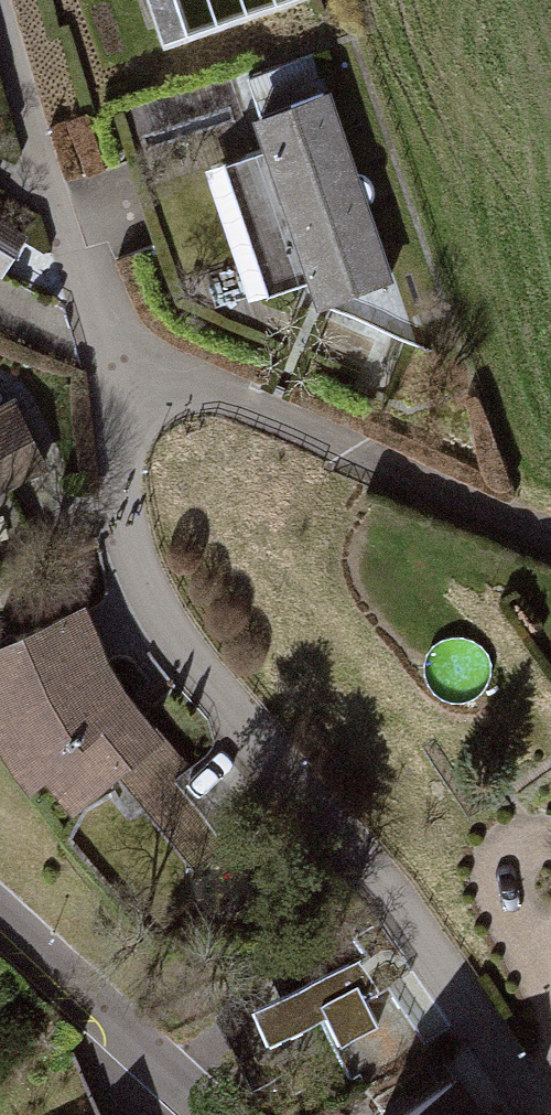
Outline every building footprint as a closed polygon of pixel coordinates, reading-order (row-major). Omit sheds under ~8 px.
[(165,47),(302,0),(149,0),(165,47)] [(267,158),(206,180),(249,294),(318,274),(327,296),(417,336),(321,60),(249,84),(267,158)] [(30,235),(0,214),(0,266),(6,270),(30,235)] [(54,461),(23,396),(0,407),(0,487),(54,461)] [(0,622),(0,664),(2,668),(0,670),(0,715),(2,719),(33,767),(55,759),(82,792),(109,777),(197,869),(249,832),(234,817),(257,788),(217,743),(193,758),(142,701),(93,590),(0,622)] [(371,952),(258,996),(277,1033),(325,1012),(359,1081),(430,1050),(426,1038),(455,1022),(383,914),(354,931),(371,952)] [(341,1114),(342,1114),(498,1114),(464,1063),(395,1108),(381,1087),(341,1114)]
